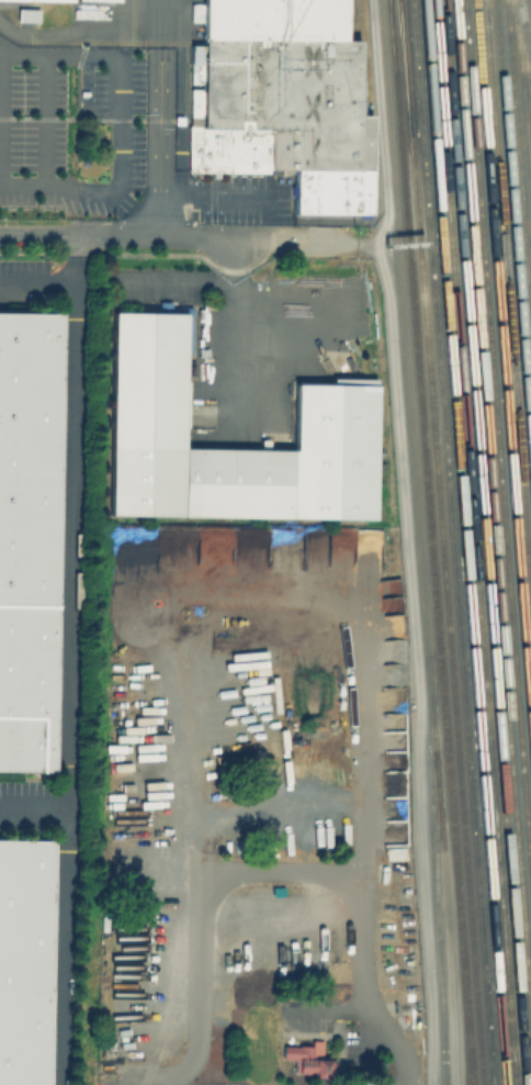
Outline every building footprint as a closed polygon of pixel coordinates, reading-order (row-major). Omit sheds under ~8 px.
[(204,2),(204,0),(346,0),(346,43),(361,43),(360,98),(363,98),(363,118),(373,118),(371,215),(371,216),(370,216),(295,216),(295,172),(268,171),(268,174),(188,172),(190,89),(202,89),(203,83),(191,83),(190,46),(203,46),(203,22),(190,22),(190,2),(204,2)] [(38,9),(38,23),(18,23),(18,9),(38,9)] [(55,772),(0,771),(0,308),(64,309),(55,772)] [(109,312),(180,314),(178,448),(292,450),(293,381),(373,383),(371,517),(105,513),(109,312)] [(53,840),(49,1084),(0,1084),(0,839),(53,840)] [(320,1040),(320,1059),(328,1059),(328,1060),(332,1060),(331,1075),(335,1077),(334,1078),(331,1081),(329,1084),(325,1081),(320,1077),(312,1077),(312,1074),(296,1073),(296,1072),(293,1072),(293,1059),(281,1059),(282,1045),(297,1045),(297,1044),(310,1045),(310,1040),(320,1040)]
